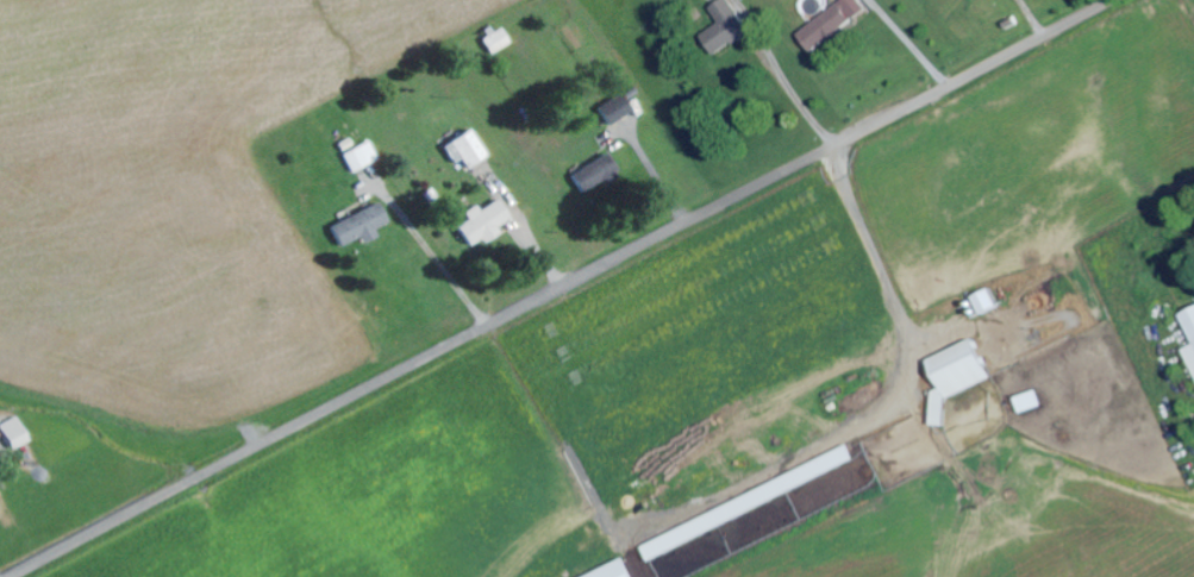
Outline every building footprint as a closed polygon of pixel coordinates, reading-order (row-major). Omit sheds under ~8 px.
[(724,25),(707,36),(719,56),(755,34),(734,0),(729,0),(714,9),(724,25)] [(873,14),(863,0),(849,0),(801,34),(816,54),(873,14)] [(493,54),(515,44),(506,25),(485,35),(493,54)] [(635,112),(626,93),(602,106),(612,125),(635,112)] [(465,159),(471,169),(492,156),(476,129),(447,147),(457,164),(465,159)] [(346,155),(355,173),(383,160),(374,141),(346,155)] [(577,171),(585,190),(622,173),(614,154),(577,171)] [(383,236),(379,229),(393,222),(384,202),(334,227),(344,247),(364,238),(367,244),(383,236)] [(978,296),(984,315),(1005,308),(999,289),(978,296)] [(1184,316),(1193,340),(1193,311),(1184,316)] [(952,398),(997,378),(993,367),(993,363),(982,339),(931,361),(944,389),(938,392),(936,425),(950,426),(952,398)] [(14,450),(33,442),(23,417),(3,425),(14,450)] [(634,558),(593,576),(642,576),(634,558)]
